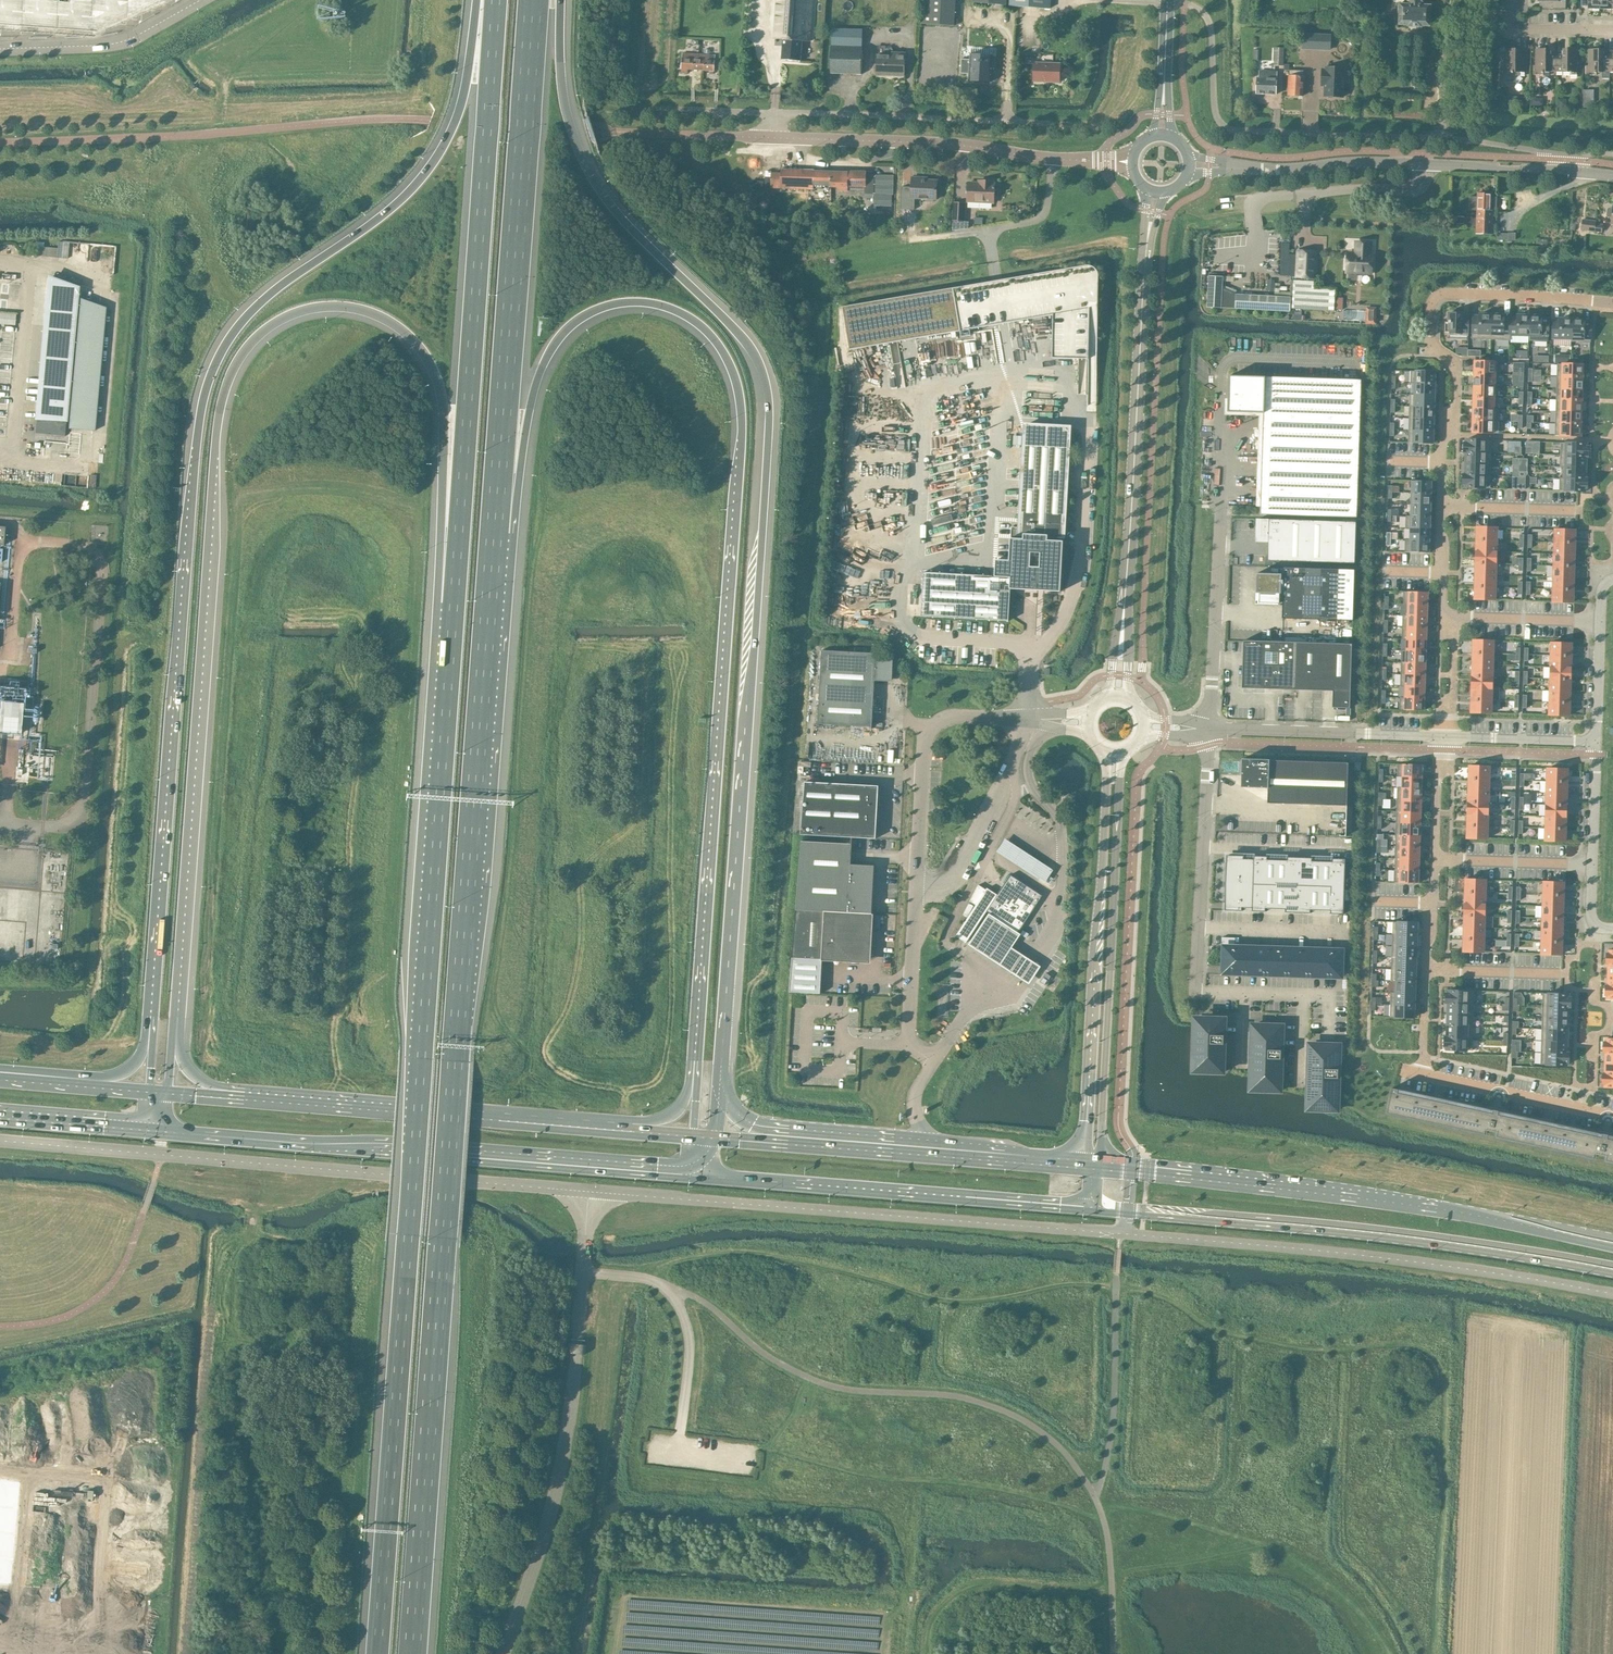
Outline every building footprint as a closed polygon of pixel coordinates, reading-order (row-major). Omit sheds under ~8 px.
[(782,60),(800,61),(802,41),(809,41),(812,0),(777,0),(774,39),(783,39),(782,60)] [(956,0),(923,0),(921,24),(954,26),(956,0)] [(1049,0),(1010,0),(1009,6),(1049,9),(1049,0)] [(1404,4),(1399,4),(1399,6),(1398,6),(1398,12),(1399,13),(1399,25),(1407,25),(1407,26),(1421,27),(1421,26),(1430,26),(1431,5),(1423,5),(1423,0),(1404,0),(1404,4)] [(1558,0),(1539,0),(1539,8),(1566,9),(1566,1),(1558,1),(1558,0)] [(1588,9),(1600,9),(1600,0),(1581,0),(1581,6),(1588,6),(1588,9)] [(1612,0),(1600,0),(1600,9),(1612,9),(1612,0)] [(1317,12),(1317,24),(1330,24),(1330,13),(1317,12)] [(861,74),(862,50),(863,30),(832,29),(830,73),(861,74)] [(1312,49),(1312,35),(1303,34),(1303,48),(1312,49)] [(1312,35),(1312,49),(1330,50),(1330,35),(1312,35)] [(1283,65),(1283,50),(1284,48),(1274,48),(1274,65),(1283,65)] [(1503,65),(1503,81),(1513,81),(1519,75),(1519,72),(1526,72),(1526,55),(1520,55),(1520,49),(1505,49),(1505,65),(1503,65)] [(1556,71),(1556,55),(1550,55),(1550,49),(1536,49),(1536,65),(1533,65),(1533,75),(1543,75),(1543,72),(1550,72),(1550,71),(1556,71)] [(1556,55),(1556,71),(1563,71),(1563,72),(1570,72),(1570,75),(1580,75),(1580,66),(1577,66),(1577,50),(1563,50),(1563,55),(1556,55)] [(1609,72),(1609,55),(1603,55),(1603,50),(1589,50),(1589,66),(1586,66),(1586,75),(1596,75),(1596,72),(1603,72),(1609,72)] [(698,59),(699,54),(682,53),(681,72),(688,73),(688,69),(703,70),(704,59),(698,59)] [(904,73),(905,53),(892,53),(892,56),(877,55),(876,63),(876,75),(891,76),(892,72),(904,73)] [(704,59),(703,70),(709,71),(709,74),(713,74),(715,55),(699,54),(698,59),(704,59)] [(961,59),(960,74),(969,74),(968,80),(980,81),(982,55),(970,55),(970,59),(961,59)] [(982,55),(980,81),(991,82),(993,56),(982,55)] [(1033,81),(1059,82),(1060,64),(1034,63),(1033,81)] [(1343,97),(1344,69),(1325,68),(1325,69),(1322,69),(1322,86),(1325,86),(1324,96),(1326,96),(1328,97),(1330,98),(1332,98),(1334,97),(1343,97)] [(1303,96),(1304,71),(1289,70),(1289,72),(1288,95),(1303,96)] [(1274,78),(1274,72),(1259,71),(1259,78),(1257,78),(1256,94),(1276,95),(1277,79),(1274,78)] [(1593,91),(1584,91),(1584,105),(1593,105),(1593,91)] [(831,186),(831,171),(781,169),(781,173),(772,173),(772,177),(766,177),(765,191),(772,191),(772,188),(814,189),(822,189),(822,186),(831,186)] [(831,171),(831,186),(838,186),(838,190),(847,190),(847,189),(848,171),(831,171)] [(866,172),(848,171),(847,189),(858,190),(858,193),(873,194),(874,175),(866,175),(866,172)] [(892,194),(893,176),(876,176),(876,203),(890,204),(890,194),(892,194)] [(902,187),(900,209),(914,210),(915,198),(924,199),(926,201),(932,201),(934,199),(936,199),(937,180),(922,180),(922,178),(912,177),(911,187),(902,187)] [(993,184),(993,181),(979,180),(979,183),(968,183),(967,201),(994,203),(994,198),(996,197),(997,190),(994,189),(995,184),(993,184)] [(1477,215),(1476,234),(1491,234),(1492,216),(1492,211),(1490,210),(1490,193),(1478,193),(1477,210),(1477,215)] [(964,221),(965,203),(954,203),(953,220),(964,221)] [(1476,226),(1477,218),(1466,217),(1466,226),(1476,226)] [(1602,232),(1603,225),(1595,224),(1595,221),(1582,220),(1581,229),(1602,232)] [(1370,254),(1370,243),(1356,242),(1355,254),(1347,253),(1346,272),(1371,273),(1372,255),(1370,254)] [(1298,251),(1297,277),(1304,277),(1304,281),(1308,281),(1308,277),(1314,278),(1316,252),(1298,251)] [(1076,267),(843,307),(850,350),(1053,315),(1052,359),(1088,359),(1097,360),(1099,279),(1099,275),(1098,272),(1096,269),(1093,267),(1090,266),(1086,266),(1076,267)] [(1207,307),(1221,308),(1223,276),(1208,276),(1207,307)] [(68,401),(77,310),(79,287),(49,278),(46,316),(45,316),(46,317),(36,418),(66,421),(68,401)] [(1294,280),(1292,310),(1334,312),(1335,289),(1314,288),(1314,281),(1308,281),(1304,281),(1294,280)] [(1235,308),(1290,311),(1291,297),(1236,294),(1235,308)] [(94,431),(106,307),(103,306),(95,304),(80,298),(68,428),(83,430),(92,430),(94,431)] [(1366,308),(1366,323),(1375,323),(1375,308),(1366,308)] [(1468,336),(1469,316),(1462,315),(1462,313),(1449,313),(1448,322),(1445,322),(1444,332),(1450,332),(1450,336),(1468,336)] [(1491,340),(1492,314),(1479,314),(1479,316),(1472,316),(1471,339),(1491,340)] [(1510,340),(1510,317),(1504,317),(1504,315),(1492,314),(1491,340),(1510,340)] [(1529,341),(1529,316),(1517,315),(1517,317),(1510,317),(1510,340),(1510,335),(1528,336),(1528,341),(1529,341)] [(1548,341),(1549,318),(1541,318),(1542,316),(1529,316),(1529,341),(1548,341)] [(1571,342),(1572,319),(1560,319),(1560,321),(1553,320),(1552,338),(1571,339),(1571,342)] [(1584,319),(1572,319),(1571,342),(1591,342),(1591,322),(1584,321),(1584,319)] [(1497,374),(1498,362),(1495,362),(1491,362),(1474,361),(1474,373),(1497,374)] [(1583,377),(1583,364),(1579,364),(1571,364),(1569,364),(1563,364),(1557,364),(1557,376),(1583,377)] [(1434,384),(1435,372),(1410,371),(1410,383),(1415,383),(1434,384)] [(1497,386),(1497,374),(1474,373),(1474,385),(1497,386)] [(1260,514),(1357,518),(1361,391),(1361,380),(1229,376),(1227,412),(1260,413),(1263,413),(1260,505),(1260,507),(1260,514)] [(1582,388),(1583,377),(1557,376),(1556,388),(1582,388)] [(1415,383),(1415,395),(1434,395),(1434,384),(1415,383)] [(1497,397),(1497,386),(1474,385),(1473,397),(1497,397)] [(1582,400),(1582,388),(1556,388),(1556,399),(1582,400)] [(1434,407),(1434,395),(1415,395),(1410,395),(1409,406),(1434,407)] [(1496,409),(1497,397),(1473,397),(1473,408),(1499,409),(1496,409)] [(1581,412),(1582,400),(1556,399),(1555,411),(1581,412)] [(1433,419),(1434,407),(1409,406),(1409,418),(1433,419)] [(1498,421),(1499,409),(1473,408),(1473,420),(1498,421)] [(1581,424),(1581,412),(1555,411),(1555,423),(1581,424)] [(1433,431),(1433,419),(1409,418),(1408,430),(1433,431)] [(1498,433),(1498,421),(1473,420),(1472,432),(1498,433)] [(1581,436),(1581,424),(1555,423),(1555,435),(1581,436)] [(923,572),(921,616),(1009,621),(1010,594),(1011,588),(1029,589),(1060,591),(1061,583),(1062,560),(1060,560),(1061,536),(1063,537),(1069,427),(1025,425),(1019,534),(1020,534),(1020,539),(1011,538),(1010,558),(1012,558),(1011,561),(996,560),(995,576),(923,572)] [(1433,443),(1433,431),(1408,430),(1408,442),(1429,443),(1433,443)] [(1468,439),(1466,439),(1466,443),(1464,443),(1463,451),(1491,452),(1492,440),(1468,439)] [(1560,455),(1588,456),(1588,447),(1586,447),(1586,443),(1584,443),(1561,442),(1560,455)] [(1491,464),(1491,452),(1463,451),(1463,452),(1465,452),(1465,463),(1491,464)] [(1588,456),(1560,455),(1560,466),(1586,467),(1586,456),(1588,456)] [(1491,476),(1491,464),(1465,463),(1465,475),(1463,474),(1463,475),(1491,476)] [(1586,467),(1560,466),(1560,467),(1562,467),(1562,478),(1559,478),(1587,479),(1587,478),(1585,478),(1586,467)] [(1490,488),(1491,476),(1463,475),(1462,484),(1464,484),(1464,487),(1470,487),(1477,488),(1490,488)] [(1559,490),(1576,491),(1579,491),(1585,491),(1585,488),(1587,488),(1587,479),(1559,478),(1559,490)] [(1431,493),(1431,481),(1428,481),(1412,481),(1411,493),(1431,493)] [(1431,505),(1431,493),(1411,493),(1411,504),(1431,505)] [(1430,517),(1431,505),(1411,504),(1410,516),(1406,516),(1430,517)] [(1430,529),(1430,517),(1406,516),(1405,528),(1430,529)] [(1268,543),(1268,560),(1355,563),(1355,557),(1355,555),(1356,522),(1258,519),(1258,540),(1268,540),(1268,541),(1268,543)] [(1498,528),(1476,527),(1476,539),(1497,540),(1498,528)] [(1430,540),(1430,529),(1405,528),(1410,528),(1410,539),(1405,539),(1430,540)] [(1554,530),(1554,542),(1575,543),(1576,530),(1554,530)] [(1429,553),(1430,540),(1405,539),(1405,552),(1429,553)] [(1476,539),(1475,551),(1497,552),(1497,540),(1476,539)] [(1554,542),(1553,554),(1575,554),(1575,543),(1554,542)] [(1497,552),(1475,551),(1475,563),(1497,564),(1497,552)] [(1553,565),(1575,566),(1575,554),(1553,554),(1553,565)] [(1475,563),(1474,575),(1496,575),(1497,564),(1475,563)] [(1553,565),(1552,577),(1574,578),(1575,566),(1553,565)] [(1256,573),(1255,604),(1281,605),(1281,603),(1283,603),(1282,618),(1353,621),(1354,570),(1284,568),(1284,576),(1282,576),(1282,574),(1256,573)] [(1474,575),(1474,586),(1496,587),(1496,575),(1474,575)] [(1552,577),(1552,589),(1574,590),(1574,578),(1552,577)] [(1496,587),(1474,586),(1474,599),(1495,599),(1496,587)] [(1573,602),(1574,590),(1552,589),(1552,601),(1573,602)] [(1427,604),(1428,592),(1403,591),(1403,603),(1427,604)] [(1427,616),(1427,604),(1403,603),(1403,604),(1408,604),(1407,615),(1403,615),(1427,616)] [(1427,628),(1427,616),(1403,615),(1402,627),(1427,628)] [(1426,639),(1427,628),(1402,627),(1402,639),(1426,639)] [(1426,651),(1426,639),(1402,639),(1406,639),(1406,650),(1401,650),(1426,651)] [(1247,644),(1246,660),(1244,659),(1243,687),(1265,688),(1266,685),(1336,688),(1336,704),(1346,704),(1346,708),(1350,708),(1352,644),(1243,640),(1243,644),(1247,644)] [(1472,640),(1472,653),(1494,653),(1494,641),(1472,640)] [(1550,655),(1572,656),(1572,644),(1550,643),(1550,655)] [(892,681),(892,678),(893,660),(876,659),(876,653),(822,650),(818,724),(872,727),(875,680),(892,681)] [(1426,663),(1426,651),(1401,650),(1401,662),(1426,663)] [(1472,664),(1493,665),(1494,653),(1472,653),(1472,664)] [(1550,667),(1571,668),(1572,656),(1550,655),(1550,667)] [(1425,675),(1426,663),(1401,662),(1401,674),(1425,675)] [(1472,664),(1471,676),(1493,677),(1493,665),(1472,664)] [(1549,679),(1571,679),(1571,668),(1550,667),(1549,679)] [(1425,686),(1425,675),(1401,674),(1400,686),(1425,686)] [(1471,676),(1471,688),(1493,689),(1493,677),(1471,676)] [(1549,679),(1549,690),(1571,691),(1571,679),(1549,679)] [(1424,698),(1425,686),(1400,686),(1405,686),(1404,697),(1400,697),(1424,698)] [(1471,688),(1470,700),(1492,700),(1493,689),(1471,688)] [(1548,702),(1570,703),(1571,691),(1549,690),(1548,702)] [(1424,710),(1424,698),(1400,697),(1400,710),(1424,710)] [(0,713),(0,732),(21,734),(23,702),(1,700),(0,713)] [(1492,712),(1492,700),(1470,700),(1470,712),(1492,712)] [(1548,702),(1548,714),(1570,715),(1570,703),(1548,702)] [(1347,805),(1348,763),(1269,760),(1242,759),(1241,787),(1268,788),(1268,803),(1347,805)] [(1422,777),(1422,765),(1398,764),(1397,776),(1422,777)] [(1468,778),(1490,779),(1490,767),(1468,766),(1468,778)] [(1546,781),(1568,782),(1568,769),(1546,769),(1546,781)] [(1421,788),(1422,777),(1397,776),(1402,777),(1402,787),(1397,787),(1397,788),(1421,788)] [(1468,778),(1467,790),(1489,791),(1490,779),(1468,778)] [(1546,781),(1545,793),(1567,793),(1568,782),(1546,781)] [(881,787),(881,786),(805,782),(801,834),(876,839),(876,825),(879,826),(879,825),(876,824),(878,787),(881,787)] [(1421,800),(1421,788),(1397,788),(1397,799),(1421,800)] [(1489,791),(1467,790),(1467,802),(1489,802),(1489,791)] [(1545,793),(1545,804),(1567,805),(1567,793),(1545,793)] [(1421,812),(1421,800),(1397,799),(1396,811),(1421,812)] [(1489,802),(1467,802),(1467,813),(1488,814),(1489,802)] [(1567,817),(1567,805),(1545,804),(1545,816),(1567,817)] [(1420,824),(1421,812),(1396,811),(1396,823),(1420,824)] [(1466,825),(1488,826),(1488,814),(1467,813),(1466,825)] [(1545,816),(1544,828),(1566,829),(1567,817),(1545,816)] [(1420,835),(1420,824),(1396,823),(1395,835),(1420,835)] [(1488,826),(1466,825),(1466,837),(1488,838),(1488,826)] [(1544,840),(1566,841),(1566,829),(1544,828),(1544,840)] [(1420,847),(1420,835),(1395,835),(1395,846),(1420,847)] [(998,851),(1039,878),(1047,867),(1048,865),(1006,838),(998,851)] [(796,909),(872,914),(873,897),(873,882),(874,865),(851,864),(852,843),(851,843),(851,844),(802,841),(796,909)] [(1419,859),(1420,847),(1395,846),(1395,858),(1419,859)] [(1226,862),(1226,883),(1254,883),(1255,856),(1254,856),(1254,859),(1244,859),(1244,856),(1235,855),(1228,855),(1228,862),(1226,862)] [(1254,883),(1276,884),(1277,860),(1267,859),(1267,857),(1268,857),(1268,856),(1255,856),(1254,883)] [(1277,860),(1276,884),(1299,885),(1300,857),(1287,857),(1287,858),(1287,860),(1277,860)] [(1299,885),(1321,886),(1322,861),(1312,861),(1312,859),(1313,859),(1313,858),(1300,857),(1299,885)] [(1332,862),(1322,861),(1321,886),(1344,886),(1345,859),(1332,858),(1331,859),(1332,859),(1332,862)] [(1419,871),(1419,859),(1395,858),(1394,870),(1419,871)] [(1045,881),(1052,870),(1047,867),(1039,878),(1045,881)] [(1418,883),(1419,871),(1394,870),(1394,882),(1418,883)] [(997,895),(987,911),(992,914),(991,916),(1018,934),(1035,906),(1042,896),(1010,875),(997,894),(997,895)] [(1464,892),(1486,892),(1486,880),(1465,879),(1464,892)] [(1543,882),(1542,894),(1564,895),(1564,883),(1543,882)] [(1252,911),(1253,911),(1254,883),(1226,883),(1225,903),(1227,903),(1227,910),(1242,911),(1242,910),(1242,907),(1252,908),(1252,911)] [(1276,884),(1254,883),(1253,911),(1266,911),(1265,911),(1265,908),(1275,909),(1276,884)] [(976,905),(956,936),(961,939),(966,943),(987,911),(997,895),(997,894),(992,891),(987,888),(986,890),(978,884),(970,900),(976,905)] [(1298,913),(1299,885),(1276,884),(1275,909),(1285,909),(1285,911),(1285,912),(1298,913)] [(1321,886),(1299,885),(1298,913),(1311,913),(1311,912),(1310,912),(1310,910),(1320,910),(1321,886)] [(1330,914),(1343,914),(1344,886),(1321,886),(1320,910),(1330,910),(1330,913),(1330,914)] [(1464,903),(1486,904),(1486,892),(1464,892),(1464,903)] [(1542,894),(1542,906),(1564,907),(1564,895),(1542,894)] [(1486,904),(1464,903),(1463,915),(1485,916),(1486,904)] [(1542,906),(1541,918),(1563,918),(1564,907),(1542,906)] [(873,914),(872,914),(796,909),(790,992),(820,994),(822,959),(834,960),(834,958),(868,960),(869,945),(868,941),(868,937),(870,934),(871,918),(873,918),(873,914)] [(1463,927),(1485,928),(1485,916),(1463,915),(1463,927)] [(1031,986),(1043,967),(1038,964),(1014,948),(1022,936),(1018,934),(990,916),(970,947),(1026,983),(1031,986)] [(942,926),(945,920),(939,917),(936,923),(942,926)] [(1563,918),(1541,918),(1541,929),(1563,930),(1563,918)] [(1417,935),(1417,922),(1392,922),(1392,934),(1417,935)] [(1485,928),(1463,927),(1463,939),(1484,939),(1485,928)] [(1541,929),(1541,941),(1562,942),(1563,930),(1541,929)] [(1416,946),(1417,935),(1392,934),(1392,945),(1416,946)] [(1463,939),(1462,951),(1484,951),(1484,939),(1463,939)] [(1540,953),(1562,954),(1562,942),(1541,941),(1540,953)] [(1416,958),(1416,946),(1392,945),(1391,957),(1416,958)] [(1235,946),(1223,946),(1223,966),(1225,966),(1225,973),(1234,974),(1235,946)] [(1235,946),(1234,974),(1245,974),(1246,947),(1235,946)] [(1255,974),(1256,947),(1246,947),(1245,974),(1255,974)] [(1255,974),(1266,975),(1267,947),(1256,947),(1255,974)] [(1267,947),(1266,975),(1277,975),(1278,948),(1267,947)] [(1277,975),(1287,975),(1288,948),(1278,948),(1277,975)] [(1298,976),(1299,948),(1288,948),(1287,975),(1298,976)] [(1309,976),(1309,949),(1299,948),(1298,976),(1309,976)] [(1309,949),(1309,976),(1319,976),(1320,949),(1309,949)] [(1330,977),(1331,950),(1320,949),(1319,976),(1330,977)] [(1331,950),(1330,977),(1341,977),(1342,950),(1331,950)] [(1416,970),(1416,958),(1391,957),(1391,969),(1416,970)] [(1415,981),(1416,970),(1391,969),(1391,981),(1415,981)] [(1045,973),(1040,982),(1045,985),(1050,976),(1045,973)] [(1415,993),(1415,981),(1391,981),(1396,981),(1395,992),(1390,992),(1415,993)] [(1473,1003),(1474,991),(1463,990),(1454,990),(1451,990),(1448,990),(1448,993),(1446,993),(1446,1002),(1473,1003)] [(1414,1005),(1415,993),(1390,992),(1390,1004),(1414,1005)] [(1569,994),(1562,993),(1559,993),(1543,993),(1542,1005),(1570,1006),(1571,997),(1569,997),(1569,994)] [(1473,1015),(1473,1003),(1446,1002),(1448,1003),(1447,1014),(1473,1015)] [(1414,1017),(1414,1005),(1390,1004),(1389,1016),(1414,1017)] [(1570,1007),(1570,1006),(1542,1005),(1542,1017),(1568,1018),(1568,1006),(1570,1007)] [(1473,1026),(1473,1015),(1447,1014),(1447,1026),(1473,1026)] [(1568,1029),(1568,1018),(1542,1017),(1542,1029),(1568,1029)] [(1195,1023),(1193,1071),(1222,1072),(1223,1072),(1223,1067),(1224,1019),(1207,1019),(1207,1023),(1195,1023)] [(1253,1025),(1251,1090),(1279,1090),(1279,1091),(1280,1091),(1282,1034),(1270,1034),(1270,1026),(1253,1025)] [(1472,1038),(1473,1026),(1447,1026),(1446,1037),(1445,1037),(1472,1038)] [(1567,1041),(1568,1029),(1542,1029),(1541,1040),(1567,1041)] [(1472,1050),(1472,1038),(1445,1037),(1444,1046),(1446,1046),(1446,1050),(1471,1050),(1472,1050)] [(1611,1039),(1606,1039),(1606,1042),(1604,1042),(1603,1051),(1612,1051),(1612,1039),(1611,1039)] [(1567,1052),(1567,1041),(1541,1040),(1541,1052),(1569,1053),(1569,1052),(1567,1052)] [(1310,1049),(1308,1108),(1336,1109),(1336,1110),(1337,1110),(1338,1081),(1338,1077),(1338,1072),(1338,1069),(1338,1061),(1339,1045),(1322,1044),(1321,1049),(1310,1049)] [(1603,1051),(1605,1051),(1605,1063),(1612,1063),(1612,1051),(1603,1051)] [(1568,1062),(1569,1053),(1541,1052),(1540,1064),(1541,1064),(1566,1065),(1567,1062),(1568,1062)] [(1605,1063),(1604,1074),(1603,1074),(1612,1075),(1612,1063),(1605,1063)] [(1603,1074),(1602,1083),(1604,1083),(1604,1087),(1612,1087),(1612,1075),(1603,1074)] [(1498,1114),(1499,1110),(1493,1109),(1492,1113),(1397,1092),(1398,1089),(1392,1088),(1387,1113),(1485,1134),(1486,1130),(1497,1132),(1496,1136),(1594,1158),(1595,1153),(1606,1156),(1605,1160),(1612,1162),(1612,1139),(1607,1138),(1608,1134),(1602,1133),(1601,1137),(1498,1114)]
